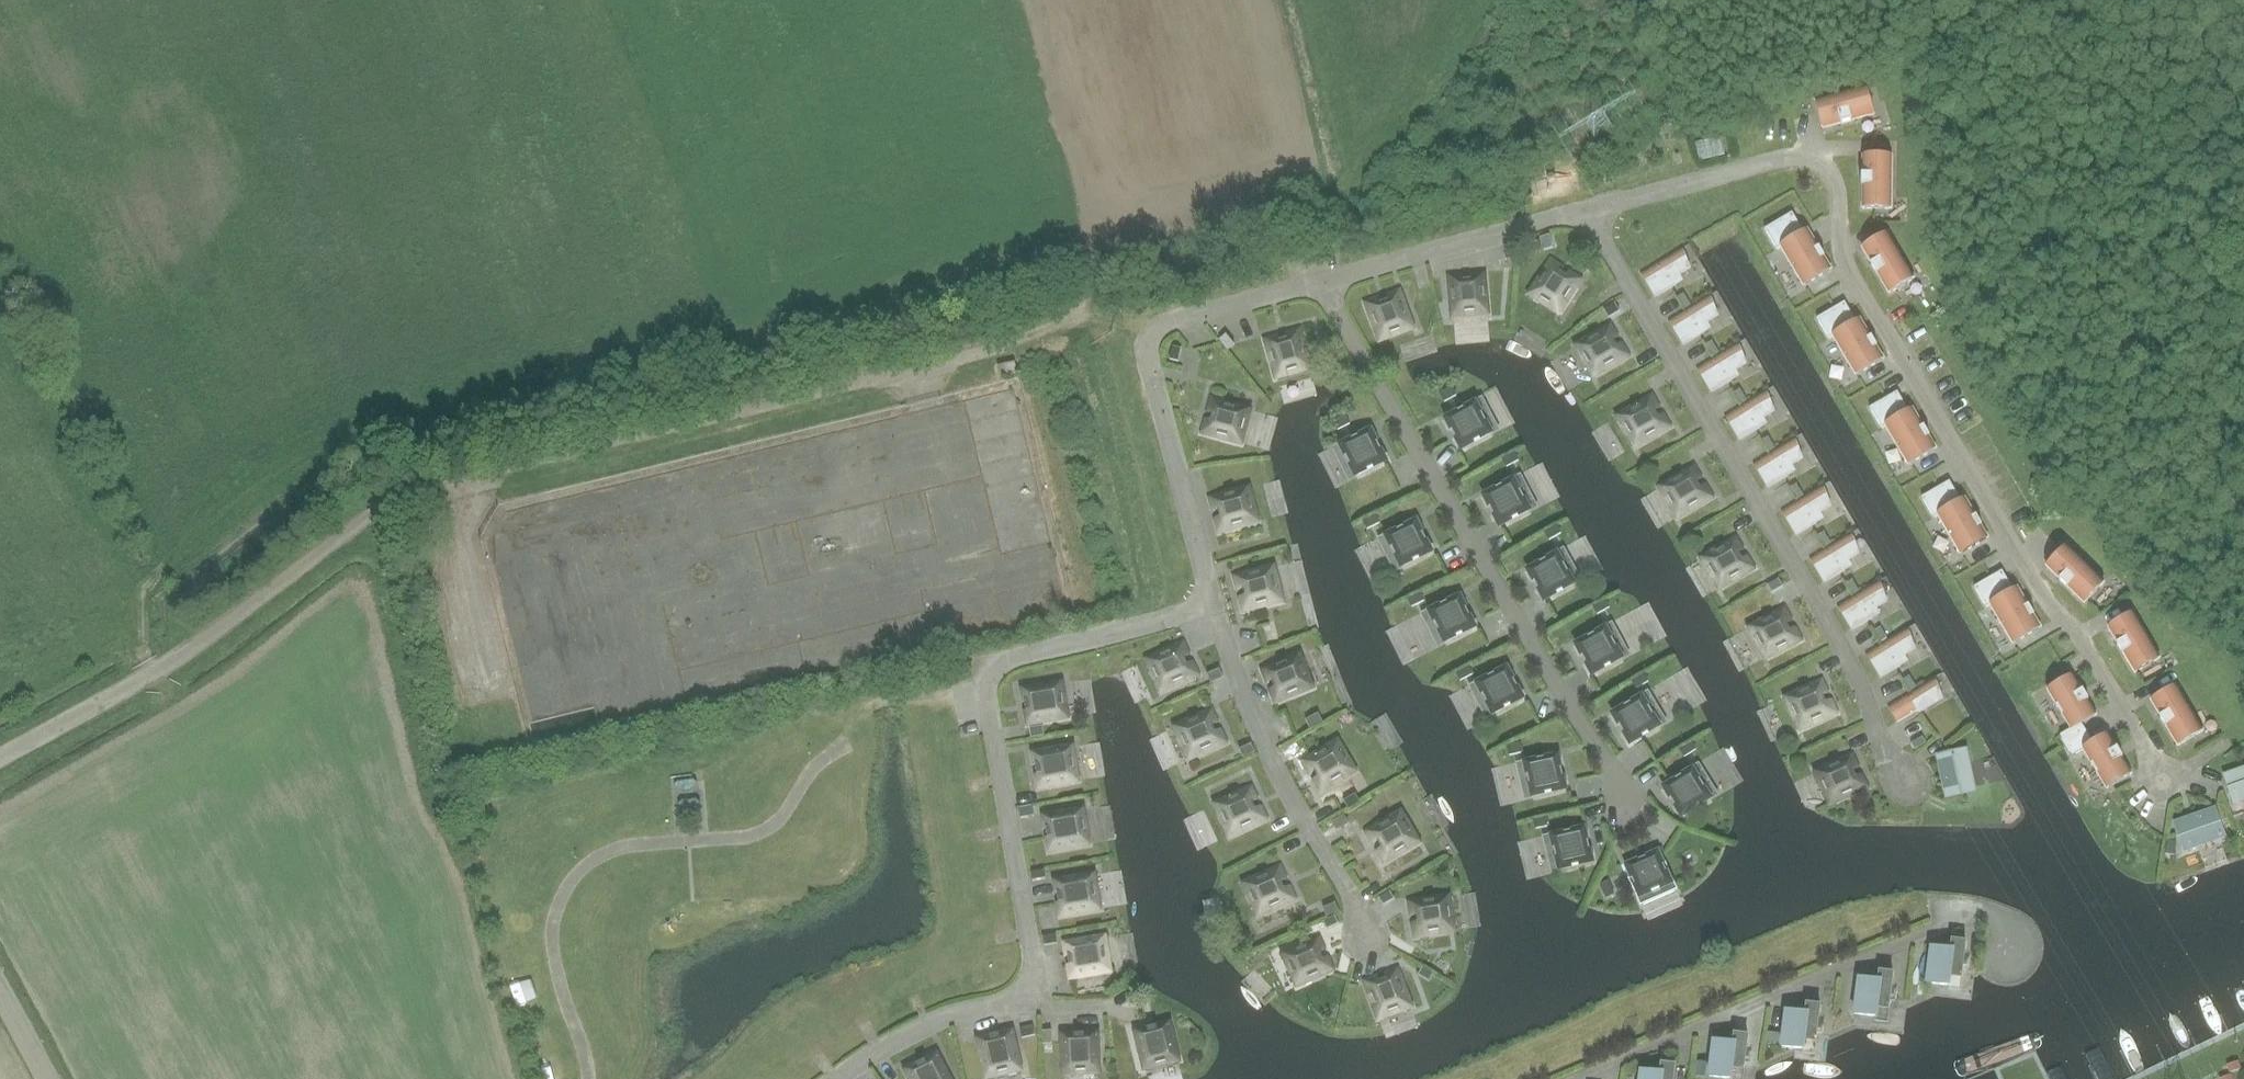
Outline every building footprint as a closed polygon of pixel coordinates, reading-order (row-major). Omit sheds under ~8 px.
[(1816,100),(1824,128),(1874,114),(1867,87),(1816,100)] [(1721,136),(1695,142),(1700,161),(1725,155),(1721,136)] [(1864,156),(1863,209),(1892,209),(1892,156),(1864,156)] [(1793,213),(1766,229),(1778,250),(1782,247),(1805,286),(1833,269),(1810,229),(1805,232),(1793,213)] [(1863,248),(1890,293),(1914,278),(1888,233),(1863,248)] [(1545,251),(1554,248),(1550,235),(1541,238),(1545,251)] [(1516,245),(1506,246),(1507,259),(1517,258),(1516,245)] [(1679,251),(1644,272),(1659,297),(1682,283),(1679,277),(1690,270),(1679,251)] [(1563,272),(1552,265),(1533,293),(1561,312),(1580,283),(1569,276),(1567,280),(1560,276),(1563,272)] [(1453,312),(1487,309),(1484,275),(1450,278),(1453,312)] [(1381,299),(1369,303),(1381,335),(1412,324),(1401,292),(1389,296),(1391,301),(1383,304),(1381,299)] [(1706,300),(1672,321),(1686,346),(1710,332),(1706,326),(1718,319),(1706,300)] [(1846,302),(1818,319),(1831,339),(1835,337),(1857,375),(1886,359),(1862,319),(1857,322),(1846,302)] [(1616,305),(1605,311),(1610,319),(1621,312),(1616,305)] [(1599,374),(1628,356),(1611,327),(1581,344),(1599,374)] [(1281,337),(1268,341),(1277,373),(1310,364),(1301,331),(1288,335),(1289,340),(1282,342),(1281,337)] [(1220,340),(1229,350),(1236,344),(1227,334),(1220,340)] [(1174,346),(1171,358),(1180,361),(1183,348),(1174,346)] [(1735,347),(1701,368),(1715,393),(1739,379),(1735,373),(1747,366),(1735,347)] [(1017,361),(999,366),(1002,377),(1019,373),(1017,361)] [(1453,387),(1441,393),(1446,402),(1458,396),(1453,387)] [(1898,392),(1871,408),(1884,429),(1887,427),(1910,465),(1938,448),(1915,408),(1910,411),(1898,392)] [(1764,394),(1729,415),(1744,439),(1767,425),(1764,420),(1775,413),(1764,394)] [(1640,444),(1669,427),(1652,397),(1623,415),(1640,444)] [(1212,399),(1202,431),(1235,441),(1244,408),(1212,399)] [(1462,449),(1492,434),(1476,403),(1446,419),(1462,449)] [(1347,415),(1335,421),(1339,429),(1352,424),(1347,415)] [(1356,476),(1387,461),(1372,431),(1341,446),(1356,476)] [(1791,443),(1756,463),(1771,488),(1794,474),(1791,468),(1802,461),(1791,443)] [(1516,451),(1504,457),(1508,466),(1520,460),(1516,451)] [(1682,515),(1712,497),(1694,468),(1665,486),(1682,515)] [(1515,480),(1484,496),(1500,526),(1530,510),(1515,480)] [(1951,481),(1923,498),(1936,518),(1939,516),(1962,554),(1991,538),(1967,498),(1962,501),(1951,481)] [(1243,490),(1210,499),(1219,532),(1252,523),(1243,490)] [(1820,490),(1785,511),(1800,535),(1823,521),(1820,515),(1831,509),(1820,490)] [(1377,514),(1364,520),(1369,529),(1381,522),(1377,514)] [(1402,567),(1432,552),(1417,521),(1387,537),(1402,567)] [(1558,524),(1546,531),(1551,539),(1563,532),(1558,524)] [(1846,538),(1812,559),(1826,583),(1850,569),(1846,563),(1858,557),(1846,538)] [(1724,586),(1753,569),(1736,539),(1707,556),(1724,586)] [(2067,546),(2047,566),(2084,603),(2104,583),(2067,546)] [(1545,601),(1575,584),(1558,554),(1528,571),(1545,601)] [(1235,577),(1243,610),(1276,602),(1268,569),(1235,577)] [(2003,571),(1976,587),(1988,608),(1992,606),(2015,644),(2043,627),(2020,588),(2015,591),(2003,571)] [(1780,580),(1768,587),(1772,594),(1784,588),(1780,580)] [(1877,615),(1874,610),(1885,603),(1874,584),(1839,605),(1854,629),(1877,615)] [(1422,592),(1409,598),(1413,606),(1425,600),(1422,592)] [(1445,642),(1476,627),(1461,597),(1430,612),(1445,642)] [(1607,599),(1594,605),(1599,614),(1611,607),(1607,599)] [(1770,656),(1801,640),(1785,610),(1755,626),(1770,656)] [(2109,627),(2135,672),(2160,658),(2133,613),(2109,627)] [(1593,675),(1623,658),(1606,629),(1577,645),(1593,675)] [(1913,651),(1902,632),(1867,652),(1882,677),(1905,663),(1902,657),(1913,651)] [(1165,689),(1196,674),(1182,644),(1151,658),(1165,689)] [(1294,657),(1263,670),(1275,701),(1307,689),(1294,657)] [(1469,665),(1457,671),(1461,679),(1473,673),(1469,665)] [(1494,714),(1524,698),(1508,668),(1478,684),(1494,714)] [(1220,669),(1209,674),(1213,683),(1224,678),(1220,669)] [(1645,673),(1633,680),(1638,688),(1650,681),(1645,673)] [(2060,735),(2068,748),(2089,735),(2084,727),(2099,718),(2073,675),(2048,690),(2071,729),(2060,735)] [(1805,727),(1836,713),(1822,682),(1791,696),(1805,727)] [(1056,684),(1022,690),(1028,724),(1061,718),(1056,684)] [(1888,706),(1897,722),(1933,701),(1923,685),(1888,706)] [(2176,685),(2152,700),(2178,745),(2203,731),(2176,685)] [(1631,744),(1660,726),(1643,697),(1613,714),(1631,744)] [(1195,757),(1226,743),(1212,712),(1181,726),(1195,757)] [(1318,714),(1306,721),(1311,729),(1323,723),(1318,714)] [(1043,726),(1030,728),(1032,738),(1045,736),(1043,726)] [(2089,735),(2068,748),(2073,756),(2084,749),(2107,788),(2132,774),(2110,735),(2094,744),(2089,735)] [(1922,738),(1911,745),(1915,751),(1926,745),(1922,738)] [(1692,741),(1681,748),(1686,756),(1697,749),(1692,741)] [(1522,742),(1508,745),(1510,754),(1524,751),(1522,742)] [(1252,744),(1241,749),(1245,758),(1256,753),(1252,744)] [(1321,791),(1350,773),(1333,744),(1303,761),(1321,791)] [(1033,754),(1039,787),(1072,782),(1067,748),(1033,754)] [(1967,751),(1938,757),(1947,797),(1975,791),(1967,751)] [(1533,796),(1566,789),(1559,755),(1526,763),(1533,796)] [(1836,802),(1866,787),(1852,756),(1821,771),(1836,802)] [(2226,776),(2236,803),(2243,800),(2243,769),(2226,776)] [(1682,817),(1711,799),(1693,770),(1664,788),(1682,817)] [(695,779),(679,781),(676,785),(685,791),(691,790),(698,781),(695,779)] [(1266,819),(1252,788),(1221,803),(1235,834),(1266,819)] [(1356,794),(1345,800),(1350,809),(1361,802),(1356,794)] [(700,799),(683,800),(679,804),(688,810),(694,809),(702,801),(700,799)] [(1032,807),(1020,809),(1022,819),(1034,816),(1032,807)] [(2215,809),(2176,823),(2186,851),(2225,837),(2215,809)] [(1078,811),(1044,817),(1050,850),(1083,844),(1078,811)] [(1414,844),(1396,814),(1367,832),(1384,861),(1414,844)] [(1345,815),(1333,822),(1338,831),(1350,824),(1345,815)] [(1549,815),(1534,818),(1536,828),(1551,825),(1549,815)] [(1560,869),(1593,861),(1585,828),(1552,836),(1560,869)] [(2168,840),(2166,853),(2176,854),(2178,841),(2168,840)] [(1641,897),(1672,884),(1658,852),(1627,866),(1641,897)] [(1294,899),(1280,868),(1249,883),(1263,914),(1294,899)] [(1032,872),(1034,880),(1047,877),(1045,870),(1032,872)] [(1062,915),(1095,910),(1090,876),(1056,882),(1062,915)] [(1609,880),(1600,884),(1606,898),(1616,894),(1609,880)] [(1391,892),(1380,899),(1384,907),(1396,900),(1391,892)] [(1416,936),(1450,931),(1444,898),(1411,903),(1416,936)] [(1336,902),(1324,908),(1328,916),(1340,911),(1336,902)] [(1324,922),(1327,930),(1340,924),(1336,916),(1324,922)] [(1044,936),(1046,945),(1058,943),(1057,934),(1044,936)] [(1072,978),(1105,972),(1100,938),(1066,944),(1072,978)] [(1302,984),(1333,970),(1319,939),(1288,953),(1302,984)] [(1954,951),(1933,948),(1929,981),(1950,984),(1952,974),(1963,975),(1967,943),(1955,941),(1954,951)] [(1423,968),(1418,977),(1429,983),(1434,975),(1423,968)] [(1377,1013),(1409,1001),(1397,969),(1365,981),(1377,1013)] [(1883,984),(1861,982),(1857,1015),(1879,1017),(1880,1007),(1891,1008),(1895,976),(1884,975),(1883,984)] [(1809,1017),(1788,1014),(1783,1047),(1805,1050),(1807,1039),(1818,1041),(1822,1008),(1810,1007),(1809,1017)] [(1145,1064),(1178,1056),(1169,1023),(1136,1031),(1145,1064)] [(1033,1026),(1021,1029),(1023,1038),(1035,1035),(1033,1026)] [(1052,1030),(1043,1030),(1043,1043),(1052,1043),(1052,1030)] [(987,1073),(1020,1065),(1013,1032),(979,1039),(987,1073)] [(1065,1069),(1099,1067),(1097,1033),(1063,1035),(1065,1069)] [(1716,1045),(1712,1078),(1722,1078),(1734,1078),(1735,1070),(1746,1071),(1750,1039),(1739,1038),(1737,1047),(1716,1045)] [(937,1054),(906,1070),(911,1078),(949,1078),(937,1054)] [(1698,1061),(1697,1075),(1707,1077),(1708,1063),(1698,1061)] [(1643,1073),(1642,1078),(1675,1078),(1677,1067),(1666,1066),(1664,1076),(1643,1073)]
